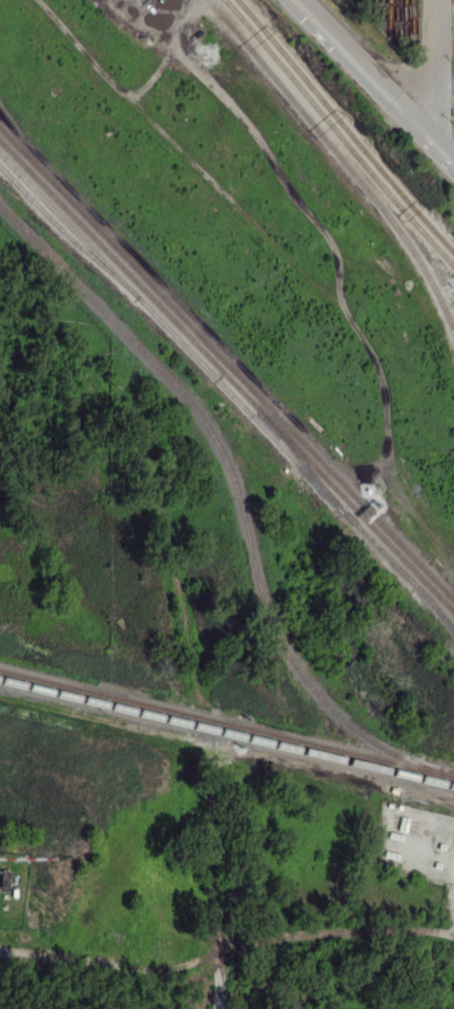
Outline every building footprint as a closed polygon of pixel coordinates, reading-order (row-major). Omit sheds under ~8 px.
[(9,891),(8,869),(0,870),(0,878),(0,891),(9,891)]
